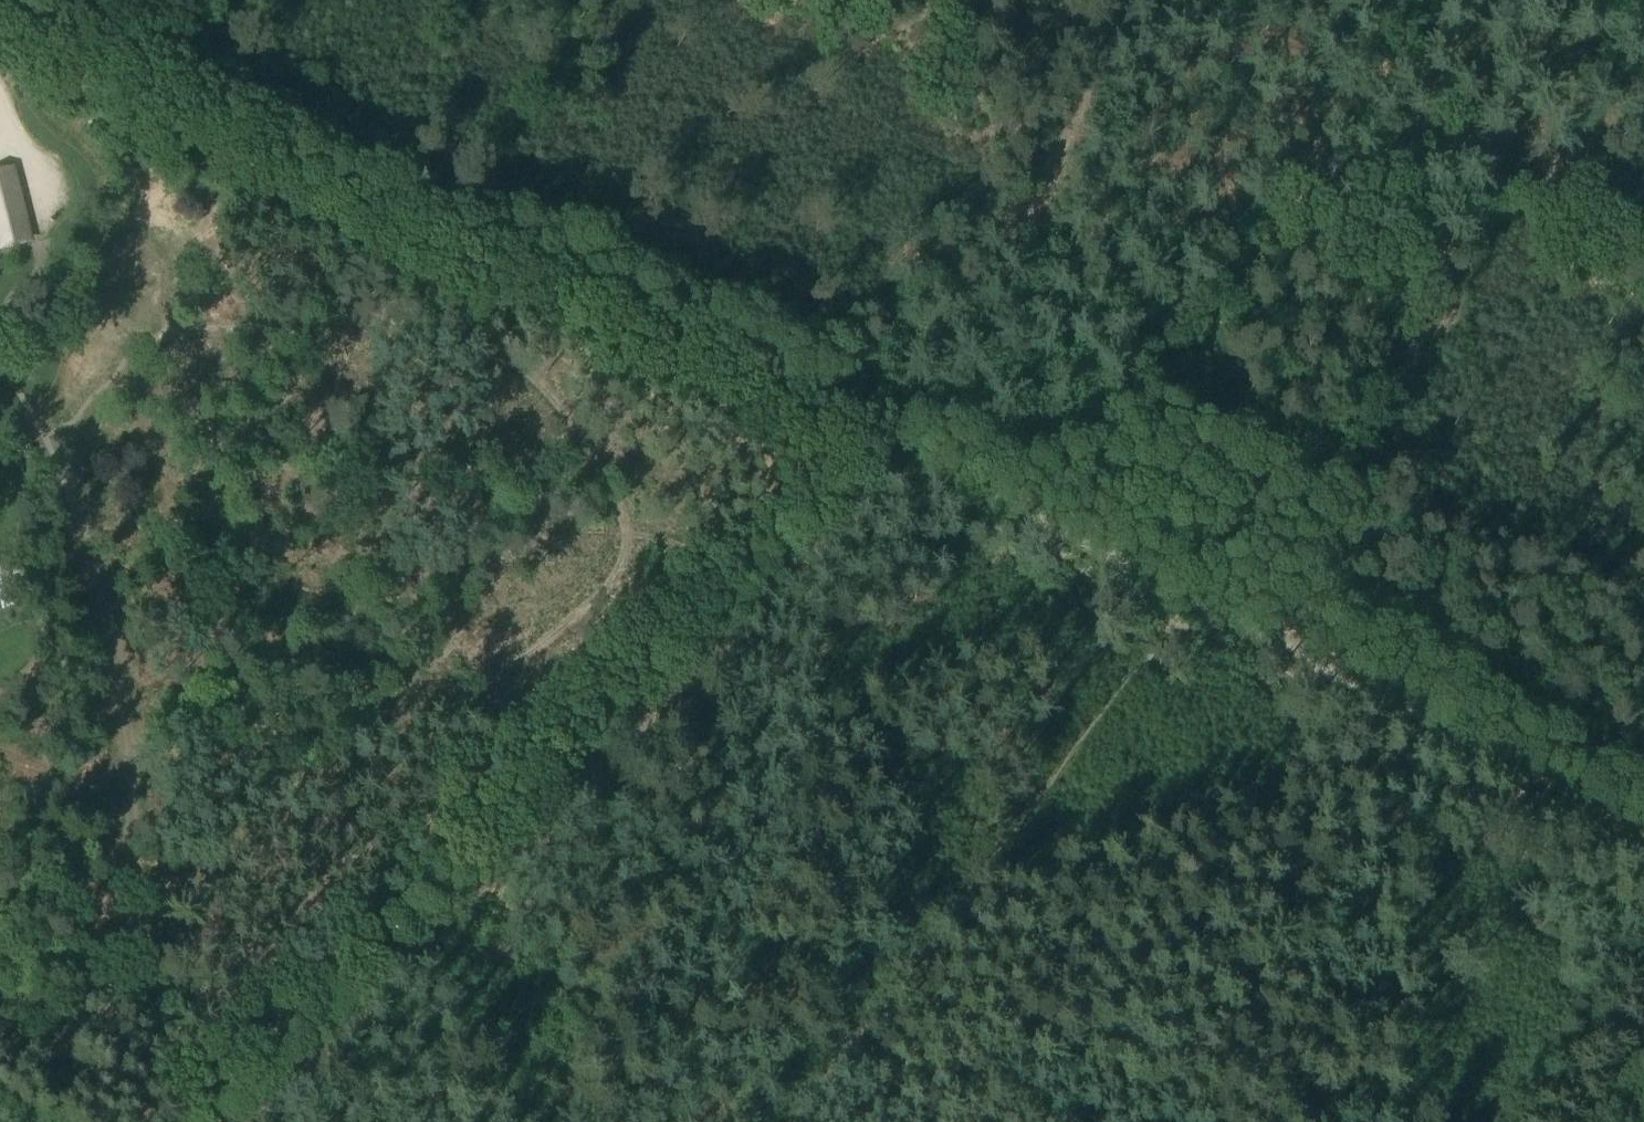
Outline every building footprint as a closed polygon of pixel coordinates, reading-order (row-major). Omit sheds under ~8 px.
[(0,173),(0,237),(3,247),(14,245),(30,241),(12,169),(0,173)]
